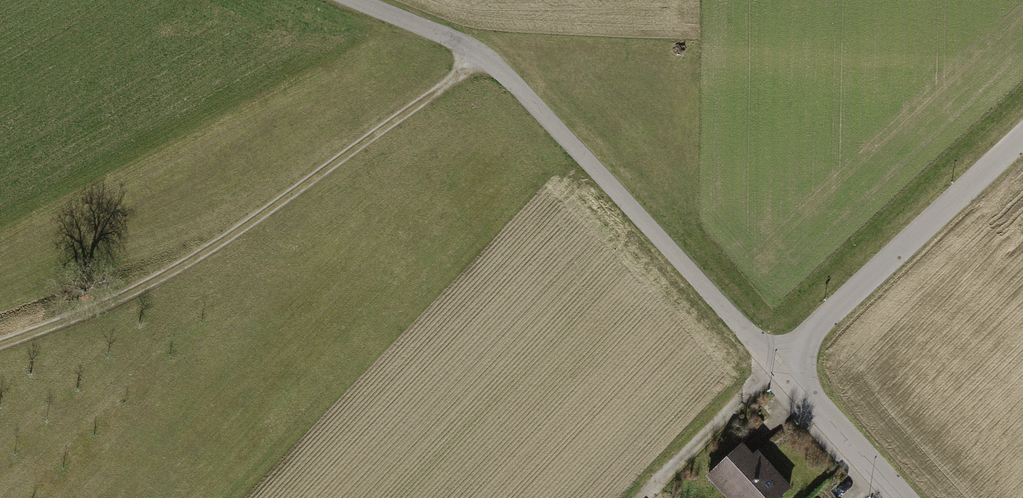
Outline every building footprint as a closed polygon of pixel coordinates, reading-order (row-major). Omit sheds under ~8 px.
[(709,473),(732,497),(731,497),(783,497),(797,485),(760,447),(755,452),(744,441),(709,473)]
